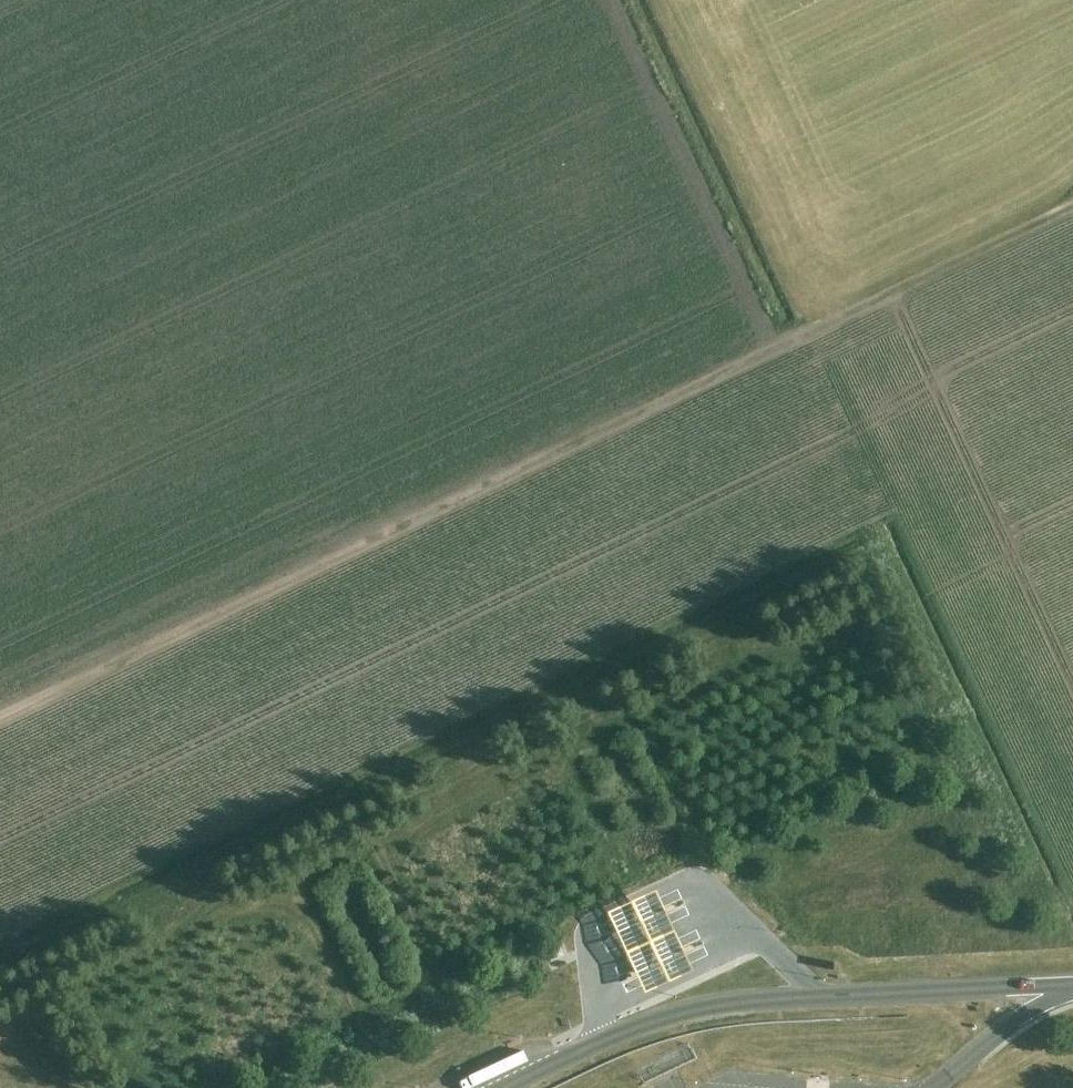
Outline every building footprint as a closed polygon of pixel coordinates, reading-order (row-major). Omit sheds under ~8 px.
[(658,900),(610,922),(647,1001),(695,978),(658,900)] [(500,1055),(453,1074),(457,1085),(504,1066),(500,1055)] [(713,1087),(709,1077),(680,1087),(709,1087),(713,1087)]
